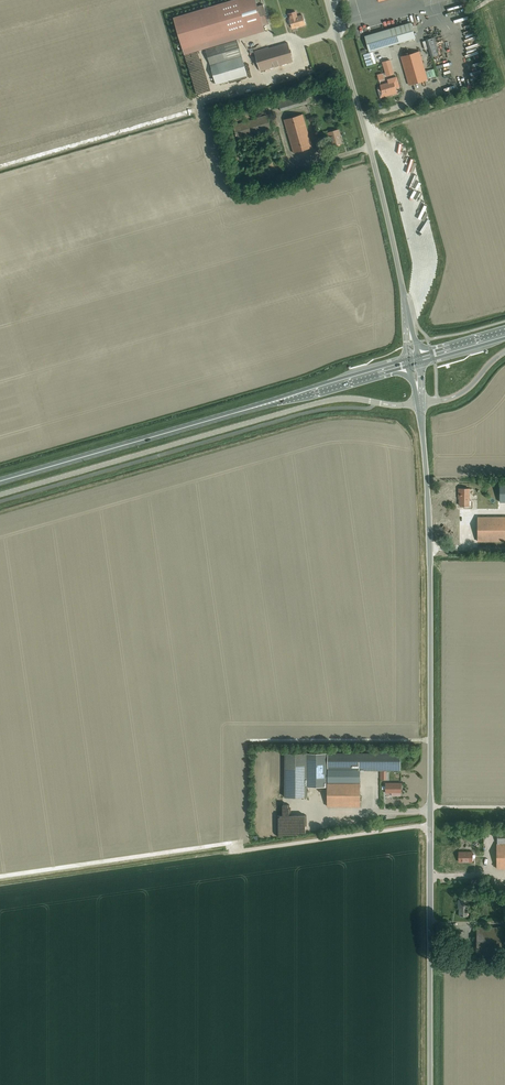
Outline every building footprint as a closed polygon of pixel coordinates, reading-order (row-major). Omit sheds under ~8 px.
[(174,18),(184,49),(269,24),(263,4),(257,6),(255,0),(235,0),(174,18)] [(305,24),(302,15),(297,16),(296,12),(288,14),(290,19),(289,19),(292,28),(305,24)] [(369,51),(416,38),(411,22),(365,35),(369,51)] [(431,57),(439,54),(434,37),(426,40),(431,57)] [(210,65),(242,56),(237,40),(206,49),(210,65)] [(260,71),(293,61),(287,42),(255,52),(260,71)] [(409,85),(428,79),(419,51),(401,57),(409,85)] [(242,56),(210,65),(216,85),(247,75),(242,56)] [(382,62),(386,72),(393,70),(390,60),(382,62)] [(397,93),(396,91),(395,88),(400,87),(397,77),(388,79),(389,82),(380,85),(381,88),(378,89),(380,98),(397,93)] [(293,153),(312,147),(303,114),(284,120),(293,153)] [(267,115),(243,122),(233,125),(237,138),(270,129),(267,115)] [(333,146),(342,143),(339,134),(340,134),(339,129),(328,132),(330,142),(332,142),(333,146)] [(469,506),(469,488),(459,488),(459,495),(460,495),(460,506),(469,506)] [(478,517),(478,541),(504,541),(504,517),(478,517)] [(307,786),(307,753),(285,753),(285,797),(307,797),(307,786)] [(327,781),(328,770),(328,753),(307,753),(307,786),(327,787),(327,781)] [(328,753),(328,770),(360,770),(400,770),(400,753),(328,753)] [(360,770),(328,770),(327,781),(328,781),(360,781),(360,770)] [(328,781),(327,806),(360,806),(360,781),(328,781)] [(386,783),(386,793),(392,793),(392,796),(400,796),(400,793),(401,793),(401,783),(386,783)] [(497,844),(497,868),(504,868),(504,844),(497,844)] [(472,862),(472,852),(459,852),(459,862),(472,862)] [(468,908),(468,907),(468,899),(458,899),(458,908),(459,908),(459,916),(468,916),(468,908)] [(502,954),(502,927),(477,927),(477,954),(502,954)]
